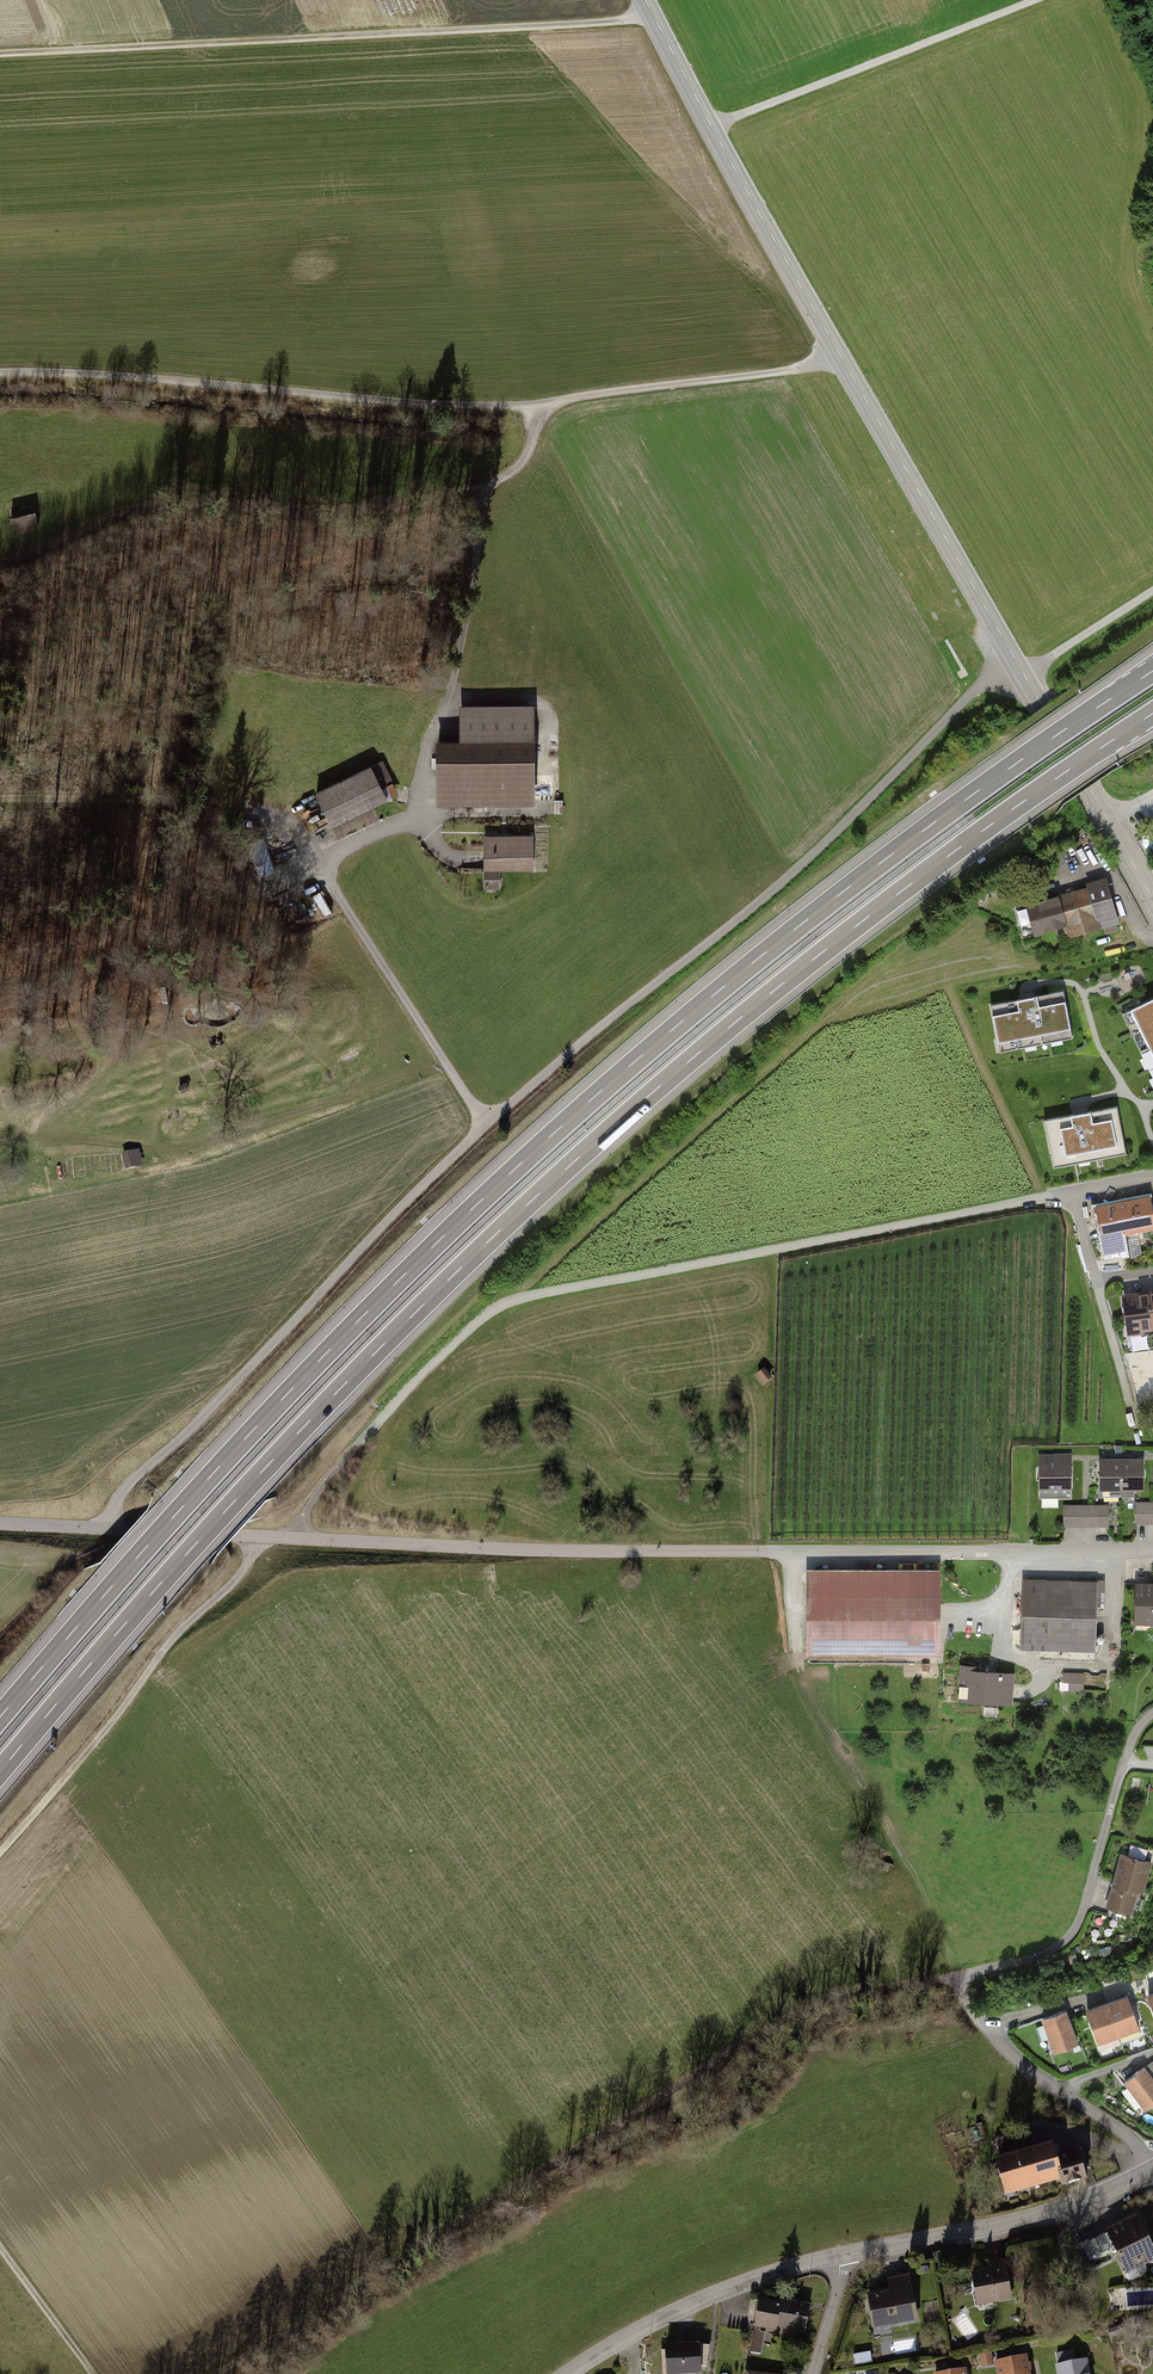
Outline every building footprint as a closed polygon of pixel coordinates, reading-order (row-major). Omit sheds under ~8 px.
[(34,512),(8,518),(12,537),(39,531),(34,512)] [(434,805),(534,805),(533,707),(459,708),(459,741),(433,742),(434,805)] [(313,794),(335,839),(378,818),(374,809),(398,797),(381,761),(313,794)] [(553,801),(553,815),(561,815),(561,801),(553,801)] [(532,871),(531,836),(483,836),(483,890),(499,889),(498,872),(532,871)] [(1085,891),(1023,907),(1024,910),(1015,912),(1023,940),(1031,938),(1032,941),(1064,932),(1066,939),(1098,931),(1096,923),(1113,919),(1103,880),(1083,885),(1085,891)] [(1064,989),(991,1003),(1000,1050),(1073,1036),(1064,989)] [(1123,1012),(1152,1073),(1152,998),(1123,1012)] [(1118,1105),(1045,1120),(1054,1167),(1127,1152),(1118,1105)] [(137,1152),(120,1157),(124,1172),(141,1168),(137,1152)] [(1147,1199),(1096,1209),(1102,1239),(1152,1228),(1147,1199)] [(1150,1290),(1123,1293),(1127,1329),(1152,1326),(1152,1320),(1150,1290)] [(755,1377),(763,1387),(772,1380),(764,1371),(755,1377)] [(1071,1495),(1071,1452),(1053,1453),(1053,1460),(1038,1460),(1039,1490),(1049,1490),(1049,1495),(1071,1495)] [(1142,1458),(1120,1459),(1121,1497),(1132,1496),(1132,1489),(1143,1489),(1142,1458)] [(1110,1497),(1121,1497),(1120,1459),(1099,1459),(1100,1490),(1110,1490),(1110,1497)] [(1135,1502),(1134,1525),(1152,1525),(1152,1502),(1135,1502)] [(1108,1504),(1063,1505),(1064,1527),(1109,1527),(1108,1504)] [(805,1573),(805,1656),(937,1656),(937,1573),(805,1573)] [(1093,1581),(1022,1581),(1021,1651),(1092,1651),(1093,1581)] [(1135,1583),(1135,1627),(1152,1627),(1152,1584),(1135,1583)] [(1065,1688),(1084,1689),(1085,1670),(1066,1670),(1065,1688)] [(1010,1703),(1011,1676),(960,1673),(959,1700),(1010,1703)] [(1106,1908),(1130,1914),(1135,1893),(1143,1895),(1151,1863),(1120,1855),(1106,1908)] [(1126,1998),(1105,2005),(1118,2039),(1138,2031),(1126,1998)] [(1098,2046),(1118,2039),(1105,2005),(1086,2013),(1098,2046)] [(1064,2013),(1041,2022),(1053,2056),(1077,2047),(1064,2013)] [(1145,2110),(1152,2104),(1152,2079),(1145,2068),(1125,2082),(1145,2110)] [(1049,2146),(994,2162),(1005,2199),(1060,2182),(1053,2159),(1049,2146)] [(1084,2181),(1076,2152),(1053,2159),(1060,2182),(1061,2187),(1084,2181)] [(1103,2228),(1126,2278),(1152,2265),(1152,2254),(1134,2214),(1103,2228)] [(970,2275),(975,2308),(1009,2302),(1003,2263),(987,2265),(988,2273),(970,2275)] [(888,2292),(866,2295),(872,2329),(916,2322),(908,2274),(886,2278),(888,2292)] [(806,2334),(810,2306),(778,2301),(778,2304),(757,2301),(749,2354),(760,2356),(764,2331),(776,2333),(776,2330),(806,2334)] [(663,2348),(665,2373),(697,2373),(699,2373),(696,2345),(663,2348)] [(1025,2357),(991,2363),(993,2373),(1028,2373),(1025,2357)] [(1054,2366),(1055,2373),(1090,2373),(1087,2359),(1054,2366)]
